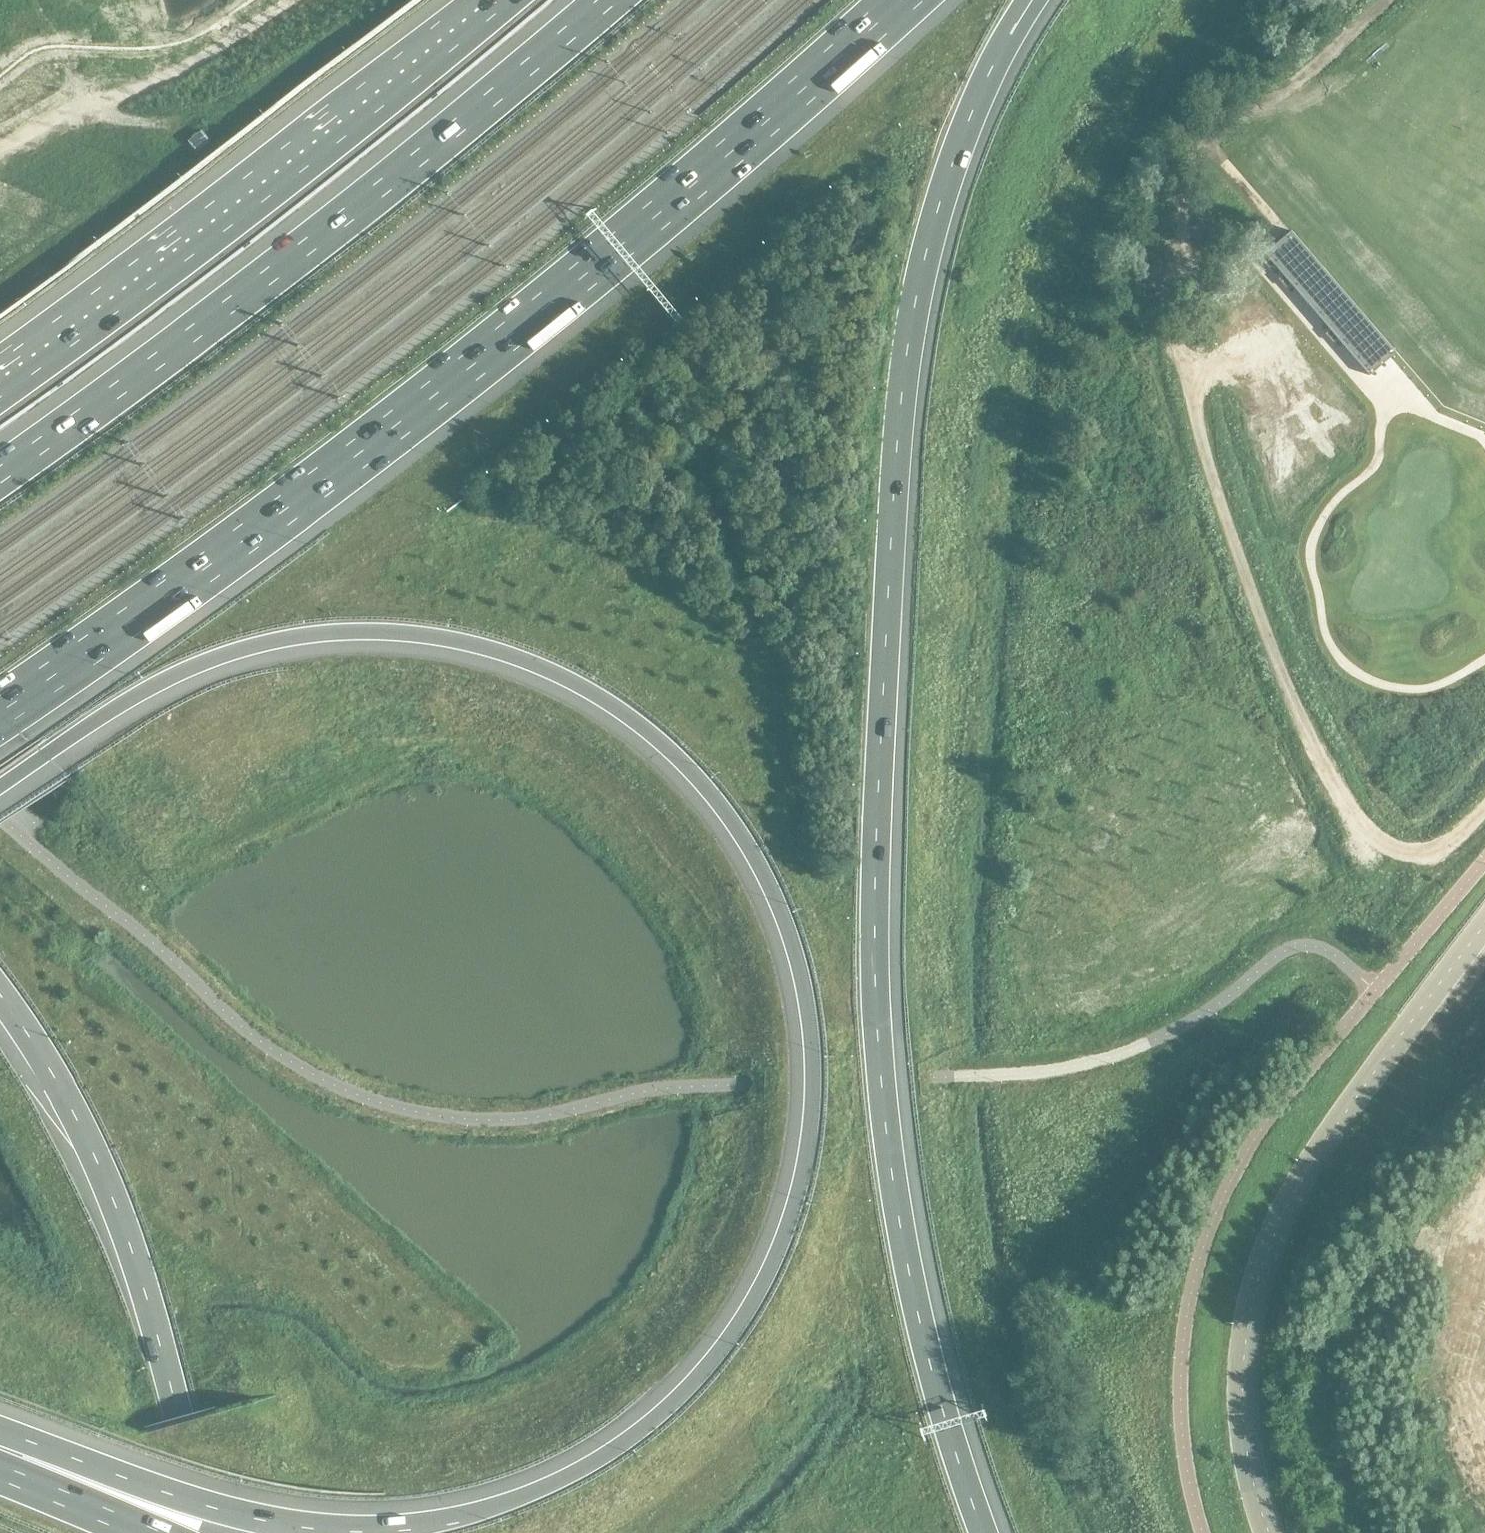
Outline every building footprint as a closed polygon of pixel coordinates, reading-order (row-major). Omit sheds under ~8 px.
[(212,142),(203,130),(189,142),(198,153),(212,142)] [(1394,357),(1291,235),(1263,258),(1367,380),(1394,357)]
